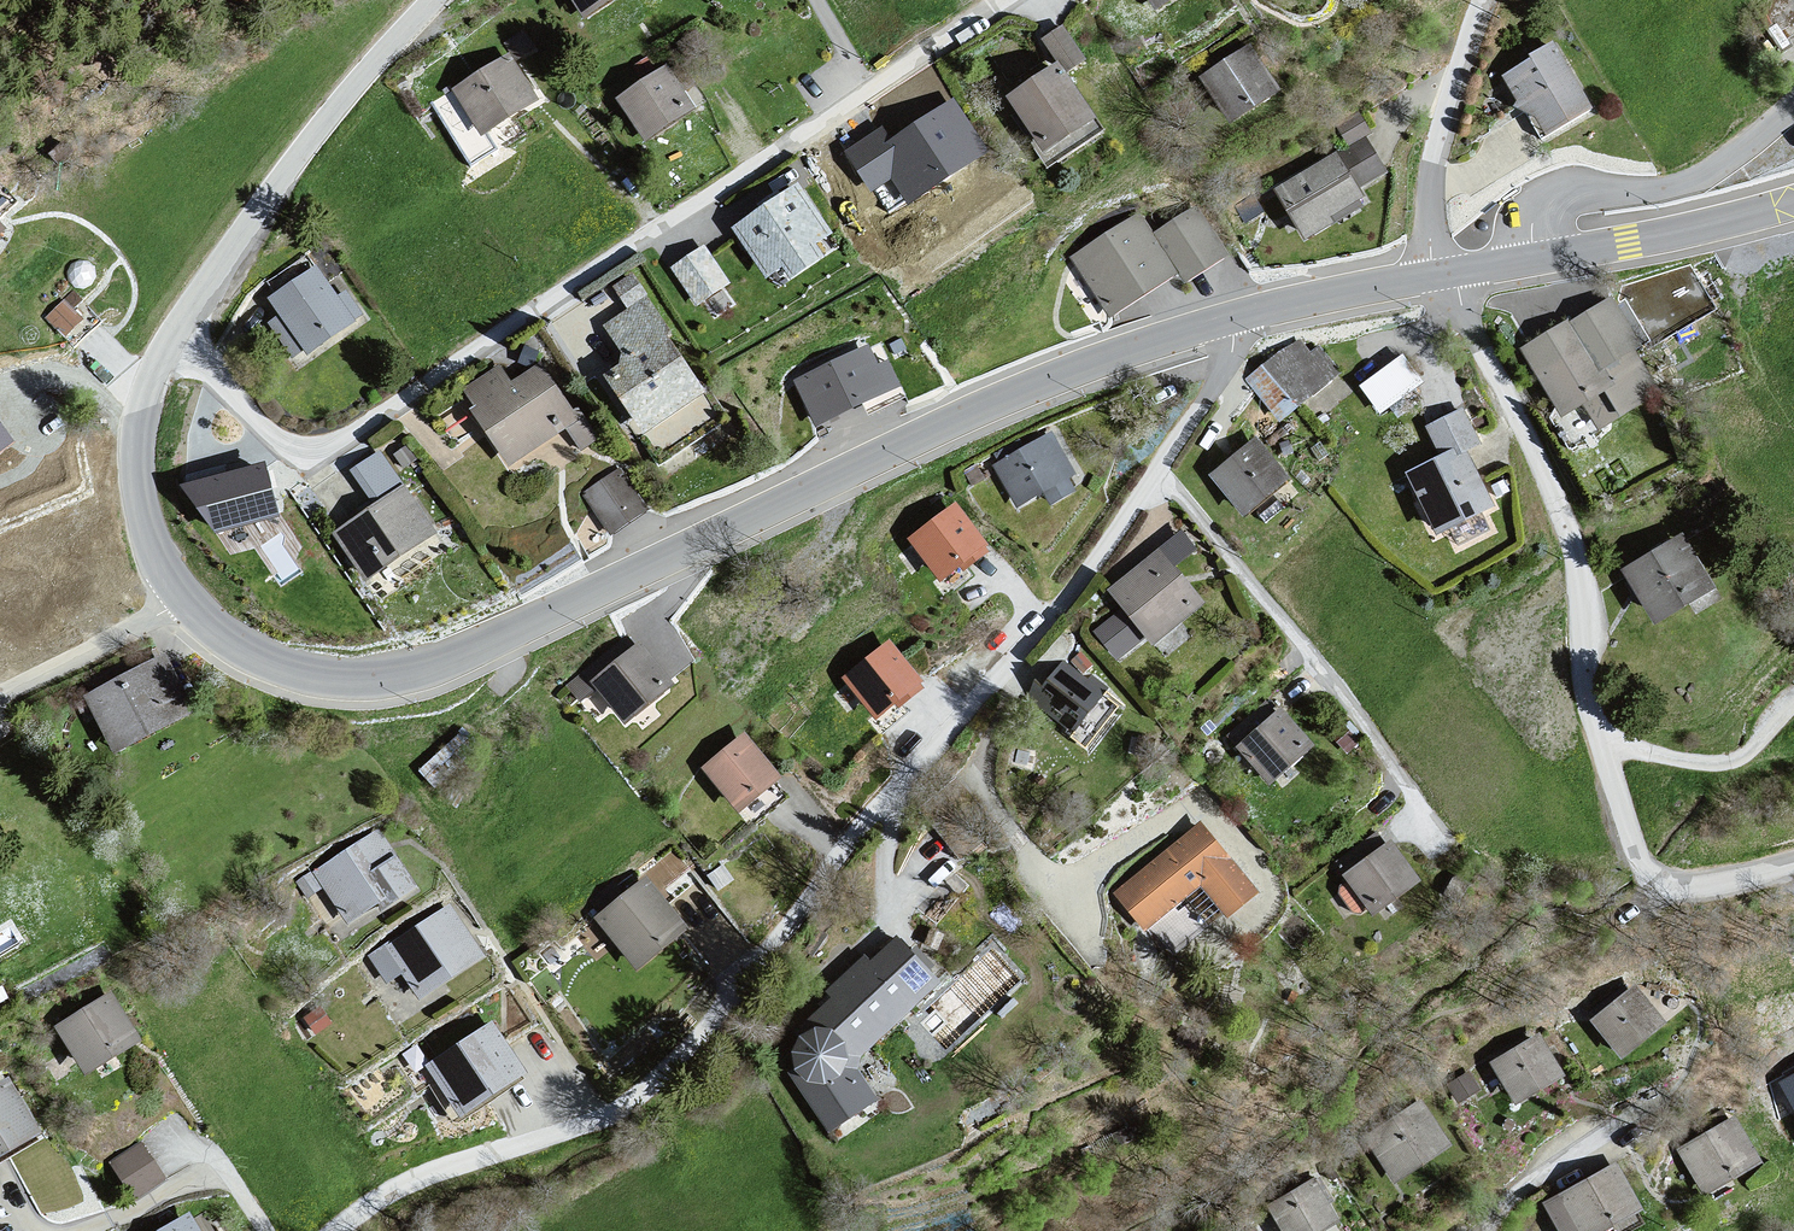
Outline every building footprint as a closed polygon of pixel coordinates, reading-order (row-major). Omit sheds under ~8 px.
[(587,25),(623,0),(571,0),(587,25)] [(1159,19),(1190,0),(1147,0),(1159,19)] [(1087,57),(1063,24),(1043,37),(1067,71),(1087,57)] [(1555,43),(1502,75),(1540,139),(1593,108),(1555,43)] [(1252,47),(1202,78),(1238,128),(1288,94),(1252,47)] [(509,54),(431,103),(470,166),(497,149),(486,131),(537,99),(509,54)] [(1058,59),(1004,95),(1034,139),(1030,142),(1047,168),(1105,129),(1058,59)] [(669,60),(614,97),(645,142),(695,108),(684,93),(689,90),(669,60)] [(882,127),(844,152),(871,192),(892,178),(910,206),(991,151),(954,95),(890,138),(882,127)] [(1335,125),(1348,146),(1371,132),(1358,112),(1335,125)] [(1336,150),(1274,189),(1306,240),(1370,200),(1362,186),(1386,171),(1366,139),(1340,156),(1336,150)] [(798,185),(731,224),(762,278),(779,268),(785,278),(820,257),(811,242),(826,233),(798,185)] [(1258,190),(1233,206),(1243,223),(1269,207),(1258,190)] [(1197,206),(1153,236),(1176,270),(1185,283),(1229,253),(1197,206)] [(1134,211),(1065,257),(1106,317),(1176,270),(1153,236),(1134,211)] [(9,231),(0,223),(0,241),(9,231)] [(704,246),(671,265),(695,306),(728,287),(704,246)] [(315,264),(267,298),(278,314),(267,321),(292,358),(304,350),(308,357),(366,316),(348,291),(339,297),(315,264)] [(651,297),(601,329),(625,354),(623,368),(607,379),(644,432),(708,390),(676,340),(680,336),(651,297)] [(1571,320),(1521,349),(1566,419),(1583,407),(1597,432),(1669,396),(1617,298),(1575,326),(1571,320)] [(1298,340),(1265,369),(1246,383),(1281,430),(1339,379),(1317,350),(1306,353),(1298,340)] [(869,348),(796,380),(815,423),(864,402),(868,413),(906,396),(889,359),(877,365),(869,348)] [(1360,378),(1378,408),(1423,381),(1405,350),(1360,378)] [(475,409),(471,412),(511,469),(569,432),(581,451),(600,442),(583,410),(579,414),(544,366),(511,386),(499,369),(463,392),(475,409)] [(1441,460),(1406,475),(1442,535),(1498,513),(1503,506),(1470,453),(1486,446),(1466,412),(1426,430),(1441,460)] [(14,440),(0,421),(0,450),(14,440)] [(1051,433),(993,469),(1019,510),(1076,476),(1051,433)] [(1260,441),(1211,480),(1247,519),(1293,482),(1260,441)] [(374,505),(332,534),(366,583),(438,534),(381,450),(350,470),(374,505)] [(264,462),(180,485),(214,533),(279,515),(278,513),(272,489),(264,462)] [(621,470),(583,493),(613,535),(650,511),(621,470)] [(959,505),(910,543),(945,582),(996,546),(959,505)] [(1681,537),(1625,570),(1655,620),(1711,586),(1681,537)] [(1161,552),(1108,594),(1156,650),(1211,606),(1161,552)] [(891,643),(844,681),(880,726),(924,695),(926,685),(891,643)] [(639,649),(594,683),(632,726),(676,691),(639,649)] [(163,653),(84,696),(117,755),(195,712),(163,653)] [(1061,667),(1029,705),(1077,736),(1104,701),(1061,667)] [(1282,711),(1237,750),(1274,788),(1317,746),(1282,711)] [(746,737),(701,771),(744,815),(783,782),(746,737)] [(1190,834),(1118,894),(1146,927),(1201,880),(1229,914),(1257,891),(1202,825),(1190,834)] [(375,834),(309,874),(350,924),(379,907),(385,916),(420,893),(375,834)] [(1392,843),(1343,875),(1377,915),(1426,884),(1392,843)] [(648,882),(596,925),(636,972),(689,927),(648,882)] [(452,909),(383,952),(423,1006),(487,963),(452,909)] [(806,1020),(818,1031),(828,1031),(836,1034),(843,1039),(848,1047),(851,1055),(850,1064),(847,1072),(841,1079),(833,1083),(824,1085),(815,1084),(808,1080),(801,1073),(800,1071),(789,1077),(831,1135),(875,1108),(863,1057),(939,981),(898,942),(806,1020)] [(1636,988),(1593,1022),(1620,1055),(1662,1021),(1636,988)] [(113,992),(54,1032),(87,1078),(147,1045),(113,992)] [(494,1026),(428,1071),(462,1122),(529,1078),(494,1026)] [(850,1064),(851,1055),(848,1047),(843,1039),(836,1034),(828,1031),(818,1031),(810,1034),(803,1040),(798,1048),(796,1057),(797,1065),(800,1071),(801,1073),(808,1080),(815,1084),(824,1085),(833,1083),(841,1079),(847,1072),(850,1064)] [(1539,1035),(1493,1064),(1516,1101),(1562,1073),(1539,1035)] [(1779,1082),(1793,1110),(1793,1073),(1779,1082)] [(0,1086),(0,1165),(41,1140),(5,1083),(0,1086)] [(1420,1104),(1369,1139),(1395,1177),(1446,1143),(1420,1104)] [(1733,1118),(1680,1149),(1704,1191),(1758,1160),(1733,1118)] [(163,1176),(141,1142),(110,1162),(133,1196),(163,1176)] [(1549,1204),(1564,1230),(1595,1230),(1638,1207),(1616,1167),(1549,1204)] [(1268,1208),(1283,1230),(1336,1230),(1346,1225),(1318,1177),(1268,1208)] [(167,1230),(196,1230),(188,1218),(167,1230)]
